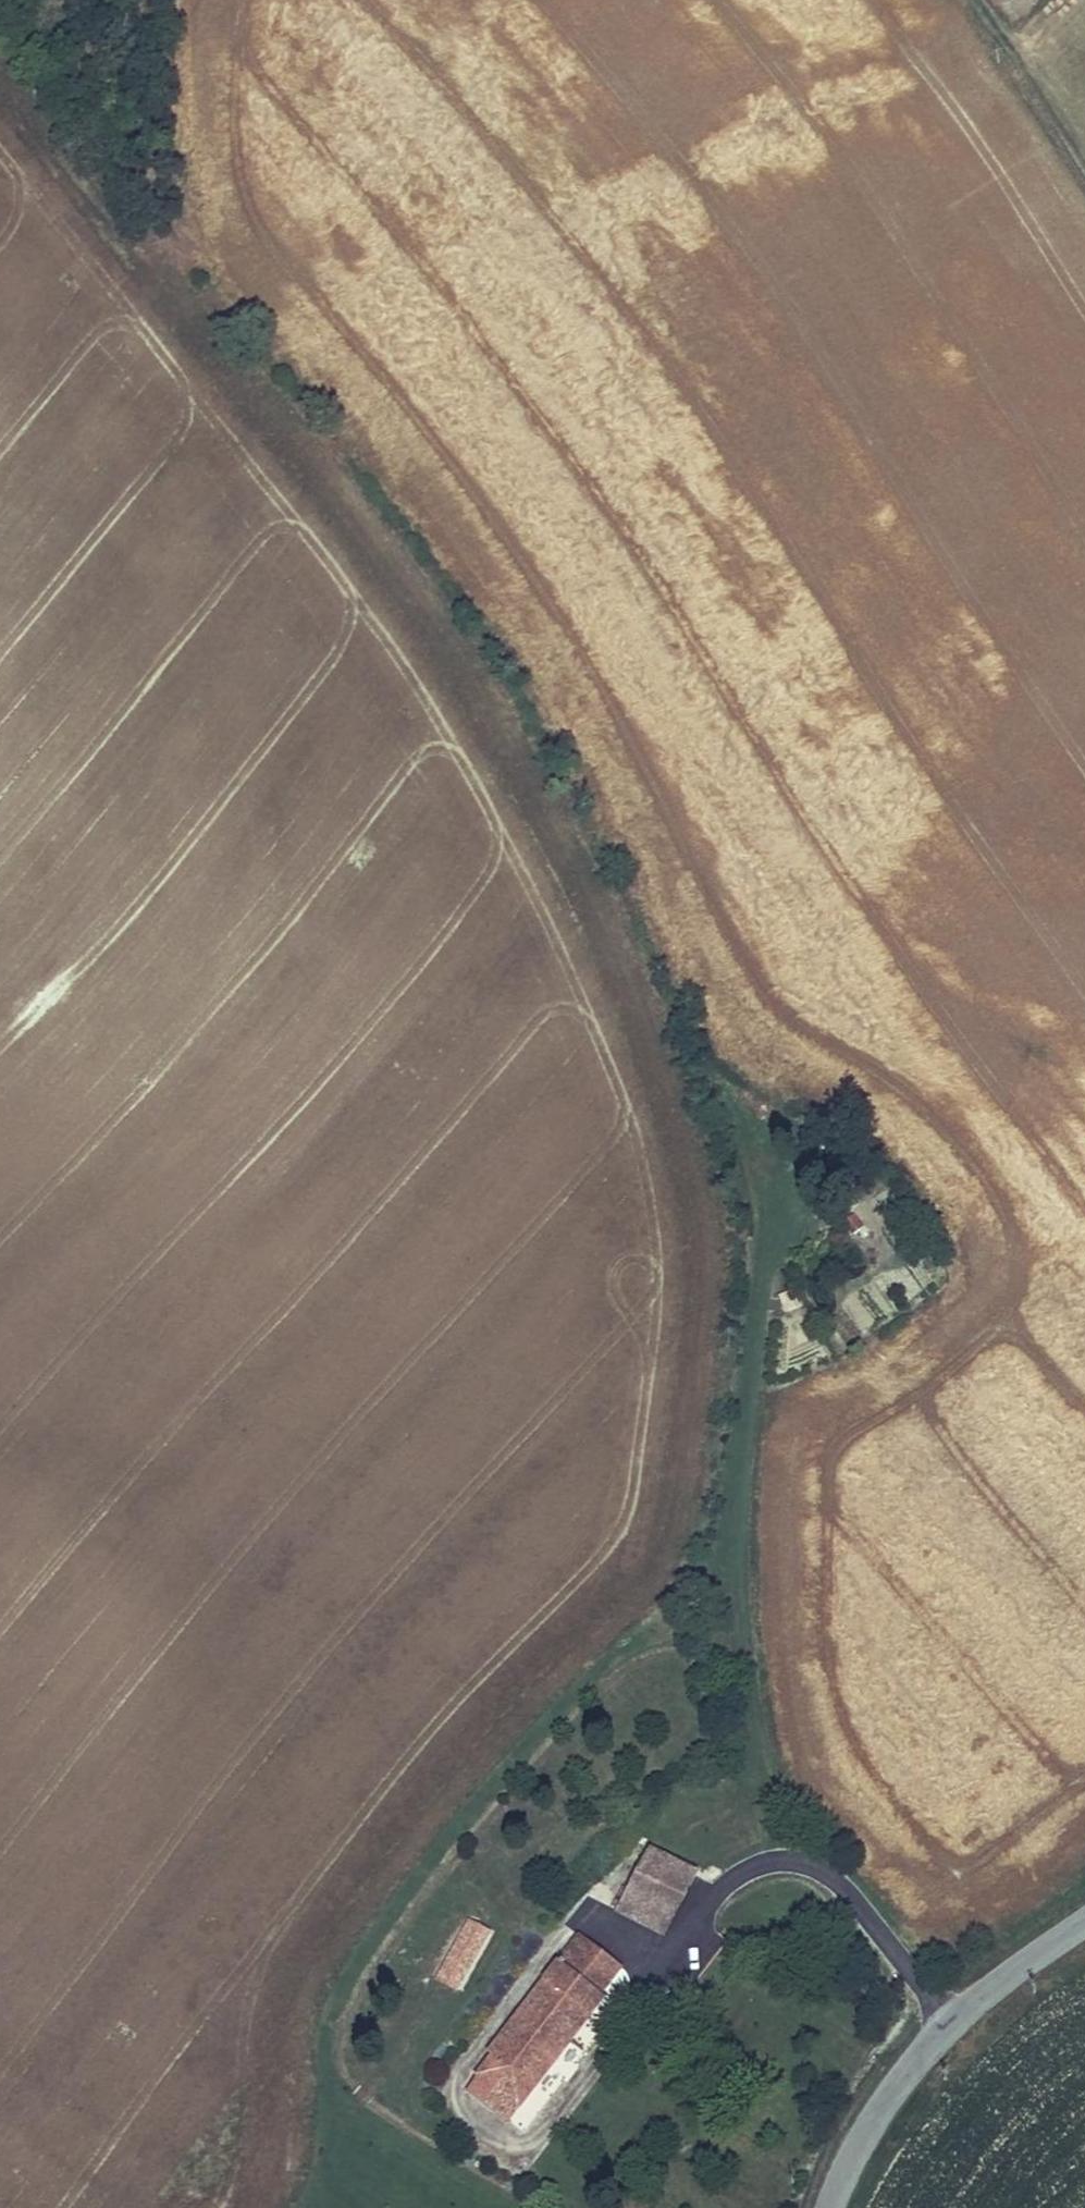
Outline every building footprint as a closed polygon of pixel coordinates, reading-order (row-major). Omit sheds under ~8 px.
[(614,1922),(660,1945),(685,1897),(639,1872),(614,1922)] [(491,1929),(468,1917),(436,1976),(460,1987),(491,1929)] [(603,1995),(625,1968),(579,1931),(487,2049),(490,2052),(475,2073),(476,2076),(466,2089),(477,2098),(489,2085),(520,2109),(606,1998),(603,1995)] [(509,2123),(520,2109),(489,2085),(477,2098),(509,2123)]
